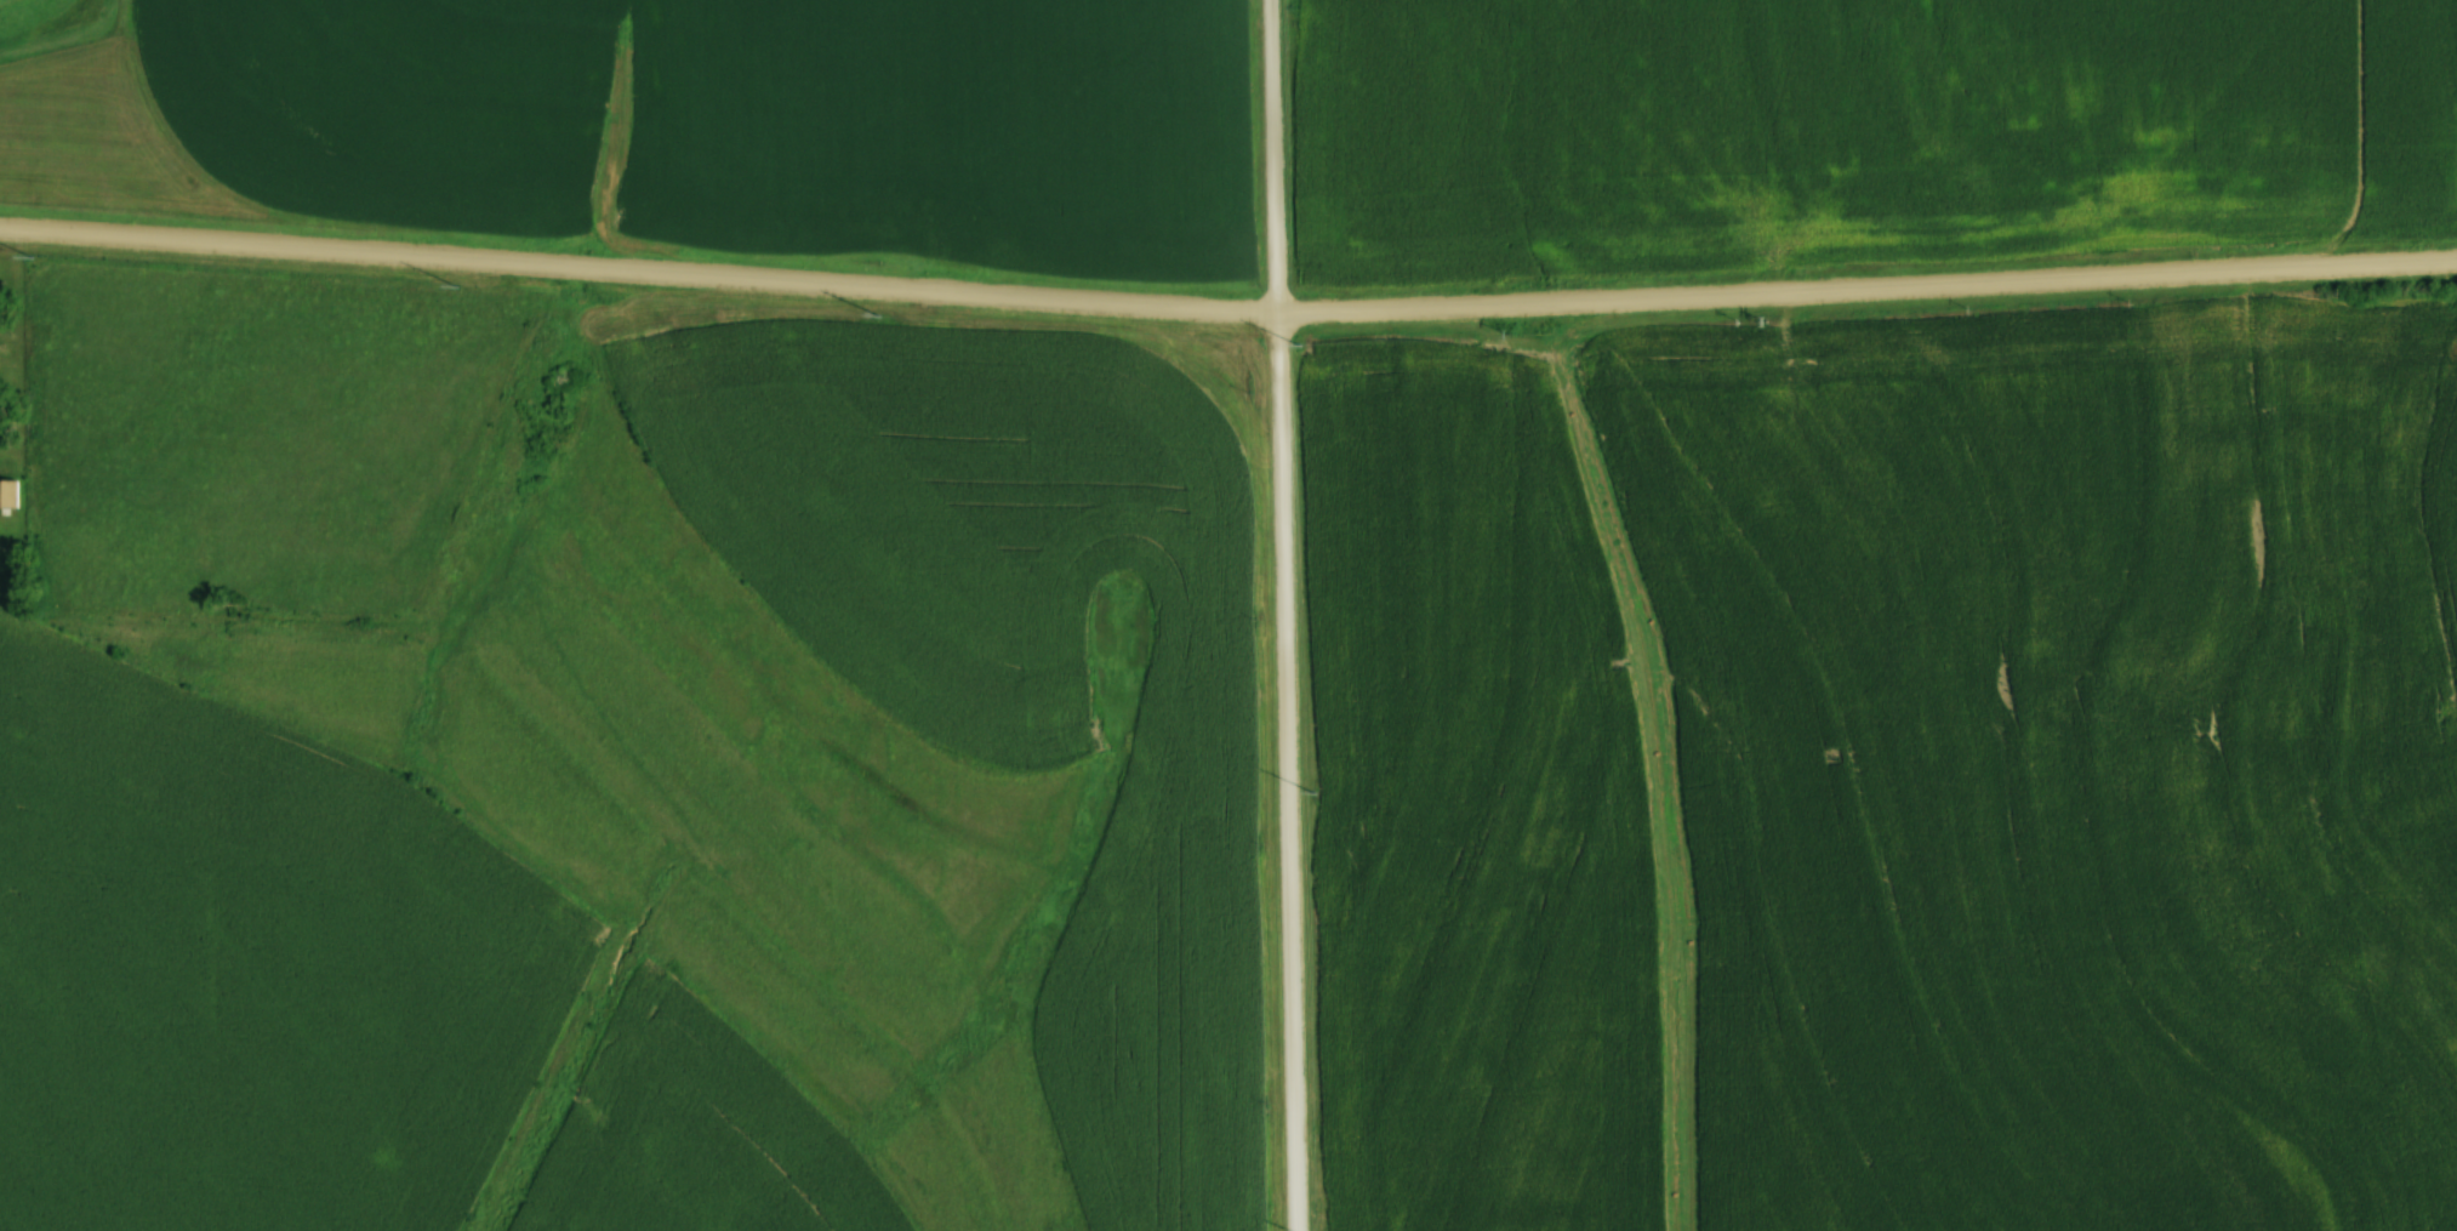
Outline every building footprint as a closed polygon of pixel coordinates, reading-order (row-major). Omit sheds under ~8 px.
[(15,480),(0,480),(0,508),(15,508),(15,480)]
